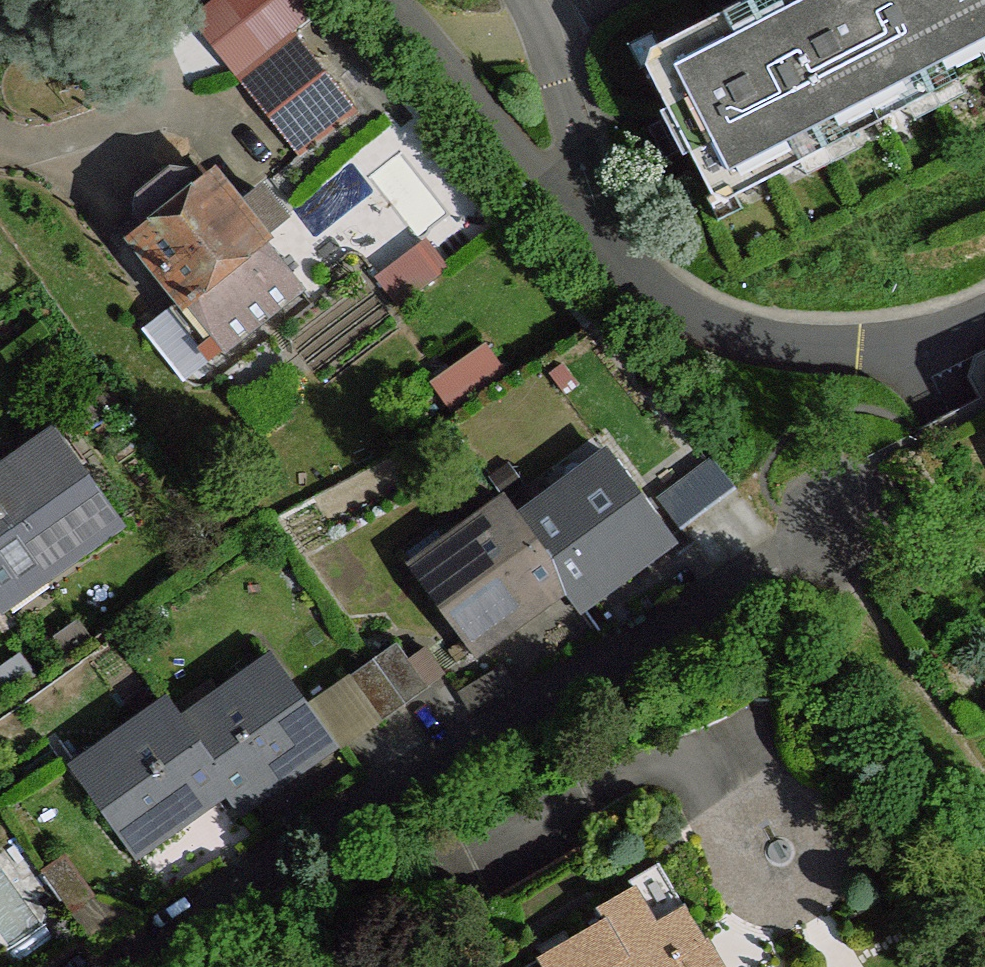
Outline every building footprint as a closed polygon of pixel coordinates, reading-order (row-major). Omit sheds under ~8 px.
[(751,0),(749,0),(651,48),(647,66),(679,132),(702,174),(712,194),(729,200),(826,149),(751,0)] [(826,149),(934,95),(886,0),(751,0),(826,149)] [(934,95),(984,69),(984,0),(886,0),(934,95)] [(328,91),(280,128),(300,153),(355,111),(298,33),(240,75),(261,103),(310,67),(328,91)] [(328,91),(310,67),(261,103),(280,128),(328,91)] [(152,232),(203,190),(189,171),(172,170),(140,195),(137,214),(152,232)] [(152,232),(141,240),(186,298),(168,312),(208,360),(300,289),(260,237),(237,208),(216,180),(203,190),(152,232)] [(237,208),(260,237),(283,219),(260,188),(237,208)] [(445,270),(429,246),(380,281),(399,305),(445,270)] [(503,373),(486,347),(433,383),(452,409),(503,373)] [(38,562),(47,573),(117,523),(63,446),(0,490),(0,589),(38,562)] [(716,449),(665,491),(689,520),(740,478),(716,449)] [(557,495),(520,522),(558,575),(571,595),(607,571),(614,582),(669,541),(617,468),(564,506),(557,495)] [(520,522),(506,502),(468,527),(477,539),(425,577),(477,649),(525,614),(517,604),(558,575),(520,522)] [(430,687),(398,643),(375,661),(407,705),(430,687)] [(407,705),(375,661),(353,676),(385,721),(407,705)] [(219,697),(181,724),(220,777),(233,797),(269,773),(275,784),(334,745),(307,708),(279,669),(226,708),(219,697)] [(385,721),(353,676),(307,708),(334,745),(341,753),(385,721)] [(181,724),(167,703),(130,729),(138,741),(86,779),(138,851),(192,812),(185,803),(220,777),(181,724)] [(685,907),(657,923),(638,887),(598,909),(605,921),(541,957),(547,966),(721,966),(685,907)] [(972,907),(984,925),(984,898),(972,907)]
